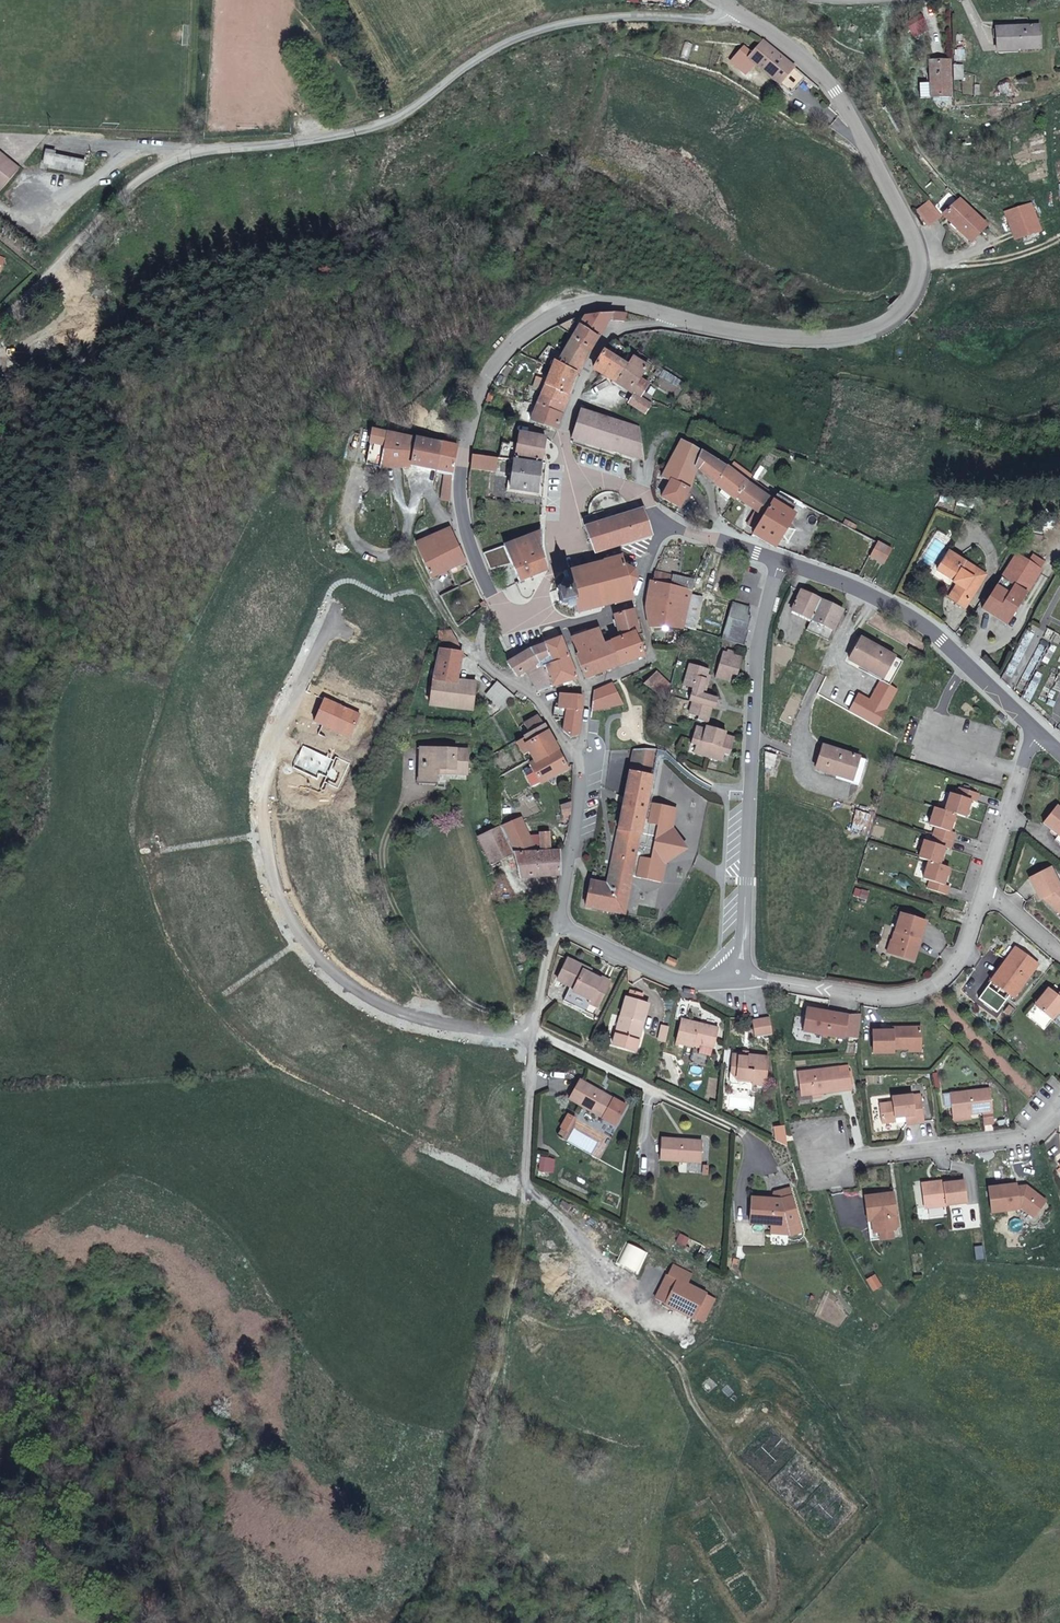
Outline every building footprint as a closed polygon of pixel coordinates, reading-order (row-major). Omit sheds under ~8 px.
[(925,24),(921,16),(906,25),(910,32),(925,24)] [(1039,27),(996,29),(997,51),(1040,49),(1039,27)] [(780,85),(794,67),(763,41),(748,59),(780,85)] [(951,98),(950,61),(929,62),(930,84),(919,85),(920,99),(951,98)] [(953,65),(953,80),(962,80),(962,66),(953,65)] [(998,93),(1016,94),(1017,82),(999,81),(998,93)] [(984,82),(972,88),(976,96),(988,90),(984,82)] [(82,174),(85,162),(52,156),(52,152),(46,151),(43,163),(48,164),(48,168),(82,174)] [(5,159),(3,161),(0,158),(0,191),(18,170),(5,159)] [(987,227),(981,221),(960,200),(942,214),(971,242),(987,227)] [(940,217),(929,202),(916,211),(928,226),(940,217)] [(1040,232),(1036,218),(1032,205),(1015,210),(1020,226),(1010,229),(1014,240),(1016,240),(1019,238),(1040,232)] [(1020,226),(1015,210),(1005,213),(1010,229),(1020,226)] [(557,364),(575,373),(577,375),(582,366),(608,321),(623,322),(627,314),(586,315),(585,314),(558,364),(557,364)] [(592,369),(616,383),(632,394),(634,394),(628,404),(644,413),(648,407),(650,404),(639,397),(647,384),(639,379),(647,367),(633,358),(627,365),(626,365),(604,351),(592,369)] [(567,394),(568,393),(575,373),(557,364),(558,364),(554,361),(552,366),(546,380),(536,377),(533,385),(538,387),(543,389),(545,385),(567,394)] [(663,369),(659,377),(678,387),(682,380),(663,369)] [(541,395),(565,404),(569,394),(568,393),(567,394),(545,385),(543,389),(541,395)] [(537,405),(561,415),(565,404),(541,395),(537,405)] [(530,420),(555,428),(561,415),(537,405),(530,420)] [(580,410),(571,438),(643,459),(639,427),(580,410)] [(386,433),(371,430),(365,464),(380,467),(386,433)] [(445,443),(440,442),(386,433),(380,467),(379,468),(411,466),(435,470),(446,472),(445,480),(443,480),(441,500),(450,501),(452,473),(451,473),(457,445),(445,443)] [(513,458),(540,463),(545,438),(518,433),(516,446),(501,443),(498,458),(513,458)] [(662,478),(669,482),(661,498),(678,507),(688,490),(696,469),(714,483),(721,488),(731,495),(735,498),(737,496),(755,511),(747,525),(754,531),(752,534),(771,546),(791,513),(797,502),(778,492),(772,501),(769,498),(772,493),(750,478),(752,475),(734,462),(729,469),(724,466),(700,453),(681,442),(662,478)] [(471,455),(469,468),(496,472),(498,458),(471,455)] [(540,464),(512,460),(510,489),(537,493),(540,464)] [(470,496),(492,495),(492,483),(482,483),(482,475),(469,475),(470,496)] [(728,499),(731,495),(721,488),(719,492),(728,499)] [(649,536),(640,510),(585,528),(594,553),(649,536)] [(465,561),(449,528),(433,535),(414,544),(431,578),(465,561)] [(539,549),(540,532),(504,546),(512,565),(519,581),(546,570),(539,549)] [(892,550),(877,542),(869,557),(884,564),(892,550)] [(491,570),(512,565),(504,546),(484,555),(491,570)] [(936,569),(953,580),(957,582),(956,584),(953,590),(969,600),(985,573),(948,550),(936,569)] [(560,602),(560,604),(566,605),(567,605),(568,606),(573,607),(575,613),(579,612),(580,613),(582,613),(581,611),(591,609),(591,611),(593,610),(593,609),(602,606),(602,608),(604,607),(604,606),(614,603),(615,604),(617,604),(617,603),(631,599),(631,600),(633,600),(631,589),(637,580),(634,571),(626,567),(622,556),(605,561),(605,560),(603,561),(603,562),(593,565),(592,564),(590,564),(591,565),(581,568),(581,567),(579,567),(579,569),(570,571),(569,570),(567,571),(567,572),(563,573),(565,580),(562,580),(561,583),(562,584),(558,585),(559,586),(556,588),(556,591),(558,590),(560,602)] [(1003,639),(1039,587),(1027,579),(1015,570),(979,622),(1003,639)] [(702,597),(691,594),(692,592),(694,581),(671,576),(654,572),(651,582),(650,582),(645,608),(650,628),(684,627),(685,627),(694,631),(702,597)] [(1032,573),(1027,579),(1039,587),(1044,581),(1032,573)] [(843,610),(819,599),(800,590),(792,610),(810,619),(833,630),(843,610)] [(965,607),(969,600),(953,590),(949,597),(965,607)] [(749,609),(731,603),(721,639),(744,644),(748,631),(747,630),(750,616),(748,615),(749,609)] [(637,632),(634,620),(632,610),(613,615),(619,640),(611,643),(604,645),(598,629),(571,638),(577,655),(575,656),(585,680),(619,666),(642,657),(635,634),(635,633),(637,632)] [(439,631),(439,650),(461,652),(457,642),(451,631),(439,631)] [(538,692),(551,687),(566,682),(567,687),(572,685),(574,689),(579,687),(576,679),(577,678),(561,637),(544,644),(526,651),(506,663),(516,677),(523,671),(538,692)] [(894,656),(860,638),(848,660),(882,678),(894,656)] [(714,678),(725,680),(726,673),(731,674),(737,675),(742,658),(732,655),(733,651),(726,649),(726,652),(722,652),(714,678)] [(461,652),(439,650),(432,683),(429,706),(471,710),(474,682),(456,681),(462,652),(461,652)] [(879,679),(870,698),(886,706),(896,688),(888,684),(901,660),(894,656),(882,678),(881,681),(879,679)] [(689,663),(684,682),(693,685),(691,689),(688,701),(692,702),(690,710),(699,712),(698,717),(697,721),(706,724),(711,709),(714,709),(718,699),(704,695),(711,676),(707,675),(708,669),(689,663)] [(642,685),(667,701),(670,685),(656,672),(642,685)] [(502,710),(505,707),(514,696),(497,681),(484,695),(502,710)] [(622,703),(612,683),(593,692),(591,710),(622,703)] [(870,698),(859,692),(848,712),(875,726),(886,706),(870,698)] [(579,732),(583,696),(568,695),(563,694),(560,694),(558,708),(553,707),(553,717),(564,719),(562,732),(570,739),(578,736),(579,732)] [(359,714),(324,699),(315,721),(349,737),(359,714)] [(566,769),(557,749),(543,725),(538,715),(524,723),(529,733),(524,736),(527,742),(523,744),(532,759),(534,763),(530,765),(540,784),(545,782),(552,777),(567,769),(566,769)] [(734,738),(725,735),(715,732),(705,729),(695,726),(690,744),(695,746),(700,747),(698,755),(717,761),(720,752),(723,754),(729,756),(734,738)] [(851,780),(851,784),(858,786),(867,760),(822,745),(815,768),(826,772),(851,780)] [(334,760),(303,746),(293,767),(317,778),(319,774),(327,777),(325,782),(338,788),(350,763),(335,757),(334,760)] [(468,750),(420,748),(419,780),(437,780),(437,772),(437,769),(467,770),(468,750)] [(646,803),(656,750),(633,750),(612,855),(606,884),(590,881),(585,907),(624,915),(631,877),(661,883),(664,862),(651,860),(657,826),(671,829),(675,809),(646,803)] [(764,754),(765,768),(776,767),(775,753),(764,754)] [(825,776),(851,784),(851,780),(826,772),(825,776)] [(552,777),(545,782),(547,787),(555,782),(552,777)] [(948,872),(938,869),(943,852),(948,853),(951,844),(954,835),(948,833),(954,817),(964,820),(969,803),(975,805),(978,795),(962,790),(959,798),(950,795),(944,813),(933,810),(928,828),(937,831),(935,839),(933,847),(923,844),(917,863),(927,866),(922,883),(931,886),(929,894),(945,899),(947,891),(942,889),(948,872)] [(562,816),(570,814),(571,803),(560,805),(562,816)] [(1059,842),(1059,813),(1055,809),(1042,826),(1057,839),(1059,842)] [(851,830),(865,833),(869,813),(855,810),(851,830)] [(513,853),(513,854),(534,852),(521,820),(502,826),(500,828),(513,853)] [(651,860),(664,862),(685,849),(671,829),(657,826),(651,860)] [(478,838),(490,865),(513,853),(500,828),(478,838)] [(549,848),(549,834),(539,835),(540,849),(549,848)] [(519,879),(558,876),(558,858),(558,852),(558,851),(534,852),(513,854),(519,879)] [(1059,914),(1059,891),(1049,871),(1027,882),(1038,902),(1041,901),(1046,906),(1049,903),(1059,914)] [(868,896),(861,894),(859,902),(865,904),(868,896)] [(1049,903),(1046,906),(1059,919),(1059,914),(1049,903)] [(894,945),(890,956),(913,964),(925,924),(900,916),(891,944),(894,945)] [(1016,949),(991,982),(1013,998),(1037,965),(1016,949)] [(583,970),(584,966),(567,958),(557,979),(569,985),(563,1000),(584,1011),(588,1002),(597,1006),(609,981),(601,977),(600,978),(588,973),(583,970)] [(1050,992),(1057,997),(1059,994),(1059,990),(1055,985),(1050,992)] [(640,1022),(643,1023),(649,1004),(641,1001),(643,993),(631,990),(629,997),(627,997),(612,1044),(634,1052),(637,1040),(634,1039),(640,1022)] [(1050,992),(1048,990),(1034,1006),(1052,1021),(1059,1011),(1059,994),(1057,997),(1050,992)] [(858,1039),(860,1016),(846,1017),(806,1009),(802,1032),(844,1040),(845,1037),(858,1039)] [(751,1023),(754,1039),(771,1035),(768,1019),(751,1023)] [(718,1030),(681,1020),(674,1043),(693,1048),(691,1056),(710,1061),(718,1030)] [(637,1040),(643,1023),(640,1022),(634,1039),(637,1040)] [(659,1037),(665,1038),(668,1028),(661,1027),(659,1037)] [(910,1046),(921,1046),(920,1029),(897,1029),(897,1032),(873,1032),(873,1054),(893,1054),(893,1050),(910,1050),(910,1046)] [(747,1058),(732,1056),(730,1075),(736,1083),(751,1084),(751,1087),(765,1088),(767,1064),(766,1058),(747,1056),(747,1058)] [(811,1096),(820,1095),(851,1091),(848,1073),(839,1074),(838,1069),(798,1074),(800,1095),(810,1093),(811,1096)] [(613,1099),(579,1080),(568,1099),(602,1119),(613,1099)] [(952,1118),(969,1115),(982,1114),(982,1115),(991,1114),(988,1091),(949,1096),(952,1118)] [(904,1118),(905,1123),(906,1126),(923,1124),(919,1096),(911,1097),(911,1096),(891,1099),(891,1104),(878,1106),(881,1125),(896,1123),(896,1119),(904,1118)] [(774,1126),(775,1145),(787,1144),(786,1125),(774,1126)] [(661,1138),(660,1161),(687,1163),(687,1159),(700,1160),(701,1142),(661,1138)] [(775,1164),(788,1163),(788,1147),(774,1147),(775,1164)] [(550,1158),(541,1156),(539,1170),(549,1172),(550,1158)] [(934,1183),(921,1185),(924,1210),(966,1205),(963,1182),(934,1186),(934,1183)] [(1015,1192),(1015,1186),(986,1188),(989,1214),(1018,1211),(1018,1209),(1019,1209),(1031,1219),(1044,1204),(1025,1188),(1023,1191),(1015,1192)] [(784,1225),(787,1234),(787,1235),(800,1232),(787,1188),(772,1192),(770,1199),(749,1198),(748,1223),(769,1224),(784,1225)] [(869,1235),(889,1232),(895,1231),(897,1227),(893,1193),(864,1197),(869,1235)] [(769,1233),(787,1234),(784,1225),(769,1224),(769,1233)] [(890,1240),(889,1232),(869,1235),(869,1242),(890,1240)] [(689,1238),(680,1234),(676,1241),(685,1246),(689,1238)] [(740,1270),(742,1260),(733,1258),(731,1268),(740,1270)] [(667,1297),(663,1303),(693,1318),(706,1294),(686,1284),(691,1275),(672,1265),(658,1292),(667,1297)] [(866,1278),(872,1291),(882,1287),(876,1274),(866,1278)] [(654,1298),(663,1303),(667,1297),(658,1292),(654,1298)]
